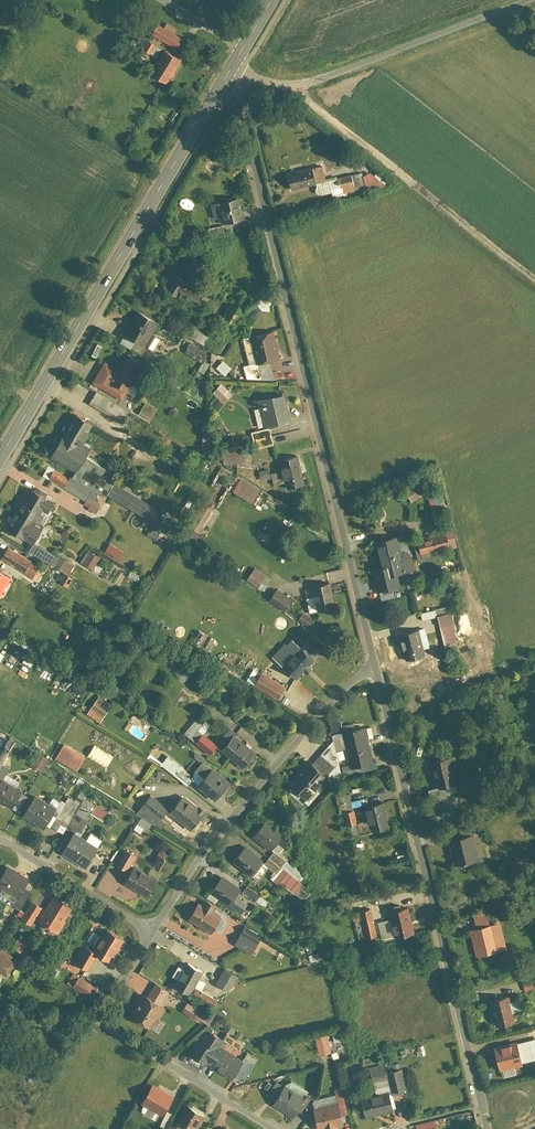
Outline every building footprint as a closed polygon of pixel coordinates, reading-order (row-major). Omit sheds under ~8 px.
[(161,23),(153,35),(178,51),(186,39),(161,23)] [(149,71),(163,80),(178,56),(164,47),(149,71)] [(232,156),(235,168),(244,166),(241,154),(232,156)] [(314,168),(289,175),(293,192),(318,186),(314,168)] [(379,172),(374,177),(385,186),(390,181),(379,172)] [(343,179),(346,194),(367,190),(364,175),(343,179)] [(243,199),(212,205),(216,227),(247,221),(243,199)] [(211,230),(213,241),(228,238),(226,227),(211,230)] [(177,276),(168,291),(180,299),(189,284),(177,276)] [(189,286),(182,297),(199,309),(206,299),(189,286)] [(236,301),(226,317),(239,325),(249,308),(236,301)] [(141,312),(126,335),(148,349),(162,326),(141,312)] [(194,325),(187,336),(206,347),(213,336),(194,325)] [(274,332),(252,337),(258,365),(281,360),(274,332)] [(195,343),(189,351),(205,364),(212,355),(195,343)] [(100,356),(106,347),(102,345),(96,354),(100,356)] [(118,370),(104,362),(92,383),(122,401),(133,383),(146,361),(129,352),(118,370)] [(227,360),(220,367),(228,376),(235,368),(227,360)] [(209,373),(212,363),(206,361),(203,371),(209,373)] [(151,402),(156,391),(166,395),(171,385),(150,375),(140,398),(151,402)] [(223,385),(214,394),(225,406),(234,396),(223,385)] [(97,393),(90,405),(123,424),(130,412),(97,393)] [(277,397),(257,402),(263,429),(271,427),(283,425),(277,397)] [(156,418),(159,407),(147,403),(144,415),(156,418)] [(50,456),(76,470),(84,456),(89,446),(83,443),(93,424),(73,413),(50,456)] [(275,443),(271,427),(263,429),(252,431),(255,448),(275,443)] [(243,451),(226,452),(227,465),(244,464),(243,451)] [(303,455),(282,459),(288,489),(310,484),(303,455)] [(119,474),(84,456),(76,470),(72,478),(66,489),(65,491),(100,509),(119,474)] [(50,480),(66,489),(72,478),(56,469),(50,480)] [(265,480),(274,479),(273,469),(263,471),(265,480)] [(253,504),(261,490),(241,479),(233,492),(253,504)] [(413,500),(424,493),(424,492),(427,490),(422,483),(408,491),(413,500)] [(120,485),(112,498),(159,527),(167,514),(120,485)] [(51,499),(31,488),(8,531),(33,544),(44,525),(39,522),(51,499)] [(435,511),(449,510),(447,493),(433,494),(435,511)] [(419,540),(423,555),(451,547),(447,533),(419,540)] [(415,571),(407,534),(375,541),(382,568),(373,570),(378,592),(400,587),(397,575),(415,571)] [(114,543),(108,552),(123,560),(128,552),(114,543)] [(2,561),(38,580),(45,567),(9,548),(2,561)] [(83,564),(93,570),(100,557),(90,552),(83,564)] [(249,579),(259,586),(267,574),(256,567),(249,579)] [(70,588),(76,578),(68,573),(62,583),(70,588)] [(337,608),(331,582),(312,587),(318,613),(337,608)] [(269,600),(285,610),(292,598),(277,588),(269,600)] [(298,619),(313,630),(318,622),(303,612),(298,619)] [(452,613),(438,616),(445,649),(459,647),(452,613)] [(426,656),(420,629),(399,634),(405,660),(426,656)] [(308,639),(300,647),(314,660),(322,653),(308,639)] [(283,665),(297,679),(314,660),(300,647),(283,665)] [(255,685),(279,699),(286,687),(263,673),(255,685)] [(86,716),(99,724),(113,703),(100,694),(86,716)] [(351,769),(375,763),(366,727),(342,733),(351,769)] [(217,745),(223,750),(236,735),(238,733),(231,728),(217,745)] [(208,754),(217,745),(204,734),(196,743),(208,754)] [(223,750),(243,768),(256,753),(236,735),(223,750)] [(321,754),(335,765),(338,760),(332,740),(321,754)] [(65,744),(57,758),(77,770),(85,756),(65,744)] [(471,752),(473,761),(487,758),(485,750),(471,752)] [(32,765),(43,771),(50,760),(39,753),(32,765)] [(313,765),(326,776),(335,765),(321,754),(313,765)] [(452,757),(430,763),(437,790),(459,785),(452,757)] [(288,784),(309,801),(328,777),(326,776),(313,765),(307,760),(288,784)] [(199,784),(213,768),(205,761),(191,777),(199,784)] [(0,763),(0,781),(2,782),(10,769),(0,763)] [(199,785),(216,800),(231,783),(213,768),(199,784),(199,785)] [(2,782),(0,785),(0,802),(13,810),(22,795),(2,782)] [(344,812),(355,810),(351,793),(337,797),(341,813),(344,812)] [(36,794),(22,816),(45,829),(54,814),(58,808),(36,794)] [(58,808),(54,814),(70,823),(81,804),(66,795),(58,808)] [(169,810),(152,795),(139,810),(156,825),(169,810)] [(186,795),(170,813),(190,831),(206,813),(186,795)] [(389,829),(383,803),(365,807),(368,821),(372,833),(389,829)] [(81,804),(70,823),(82,831),(94,812),(82,804),(81,804)] [(347,826),(358,823),(355,810),(344,812),(347,826)] [(271,851),(284,836),(267,821),(254,836),(271,851)] [(362,836),(372,833),(368,821),(358,823),(362,836)] [(100,847),(75,832),(62,854),(87,869),(100,847)] [(448,840),(454,866),(480,860),(473,834),(448,840)] [(251,875),(264,860),(247,845),(234,860),(251,875)] [(277,849),(270,858),(281,867),(288,859),(277,849)] [(117,865),(127,871),(137,856),(127,850),(117,865)] [(281,867),(270,858),(266,863),(277,872),(281,867)] [(18,897),(23,887),(29,877),(7,864),(0,877),(0,887),(18,897)] [(125,883),(148,897),(159,880),(135,866),(125,883)] [(303,885),(281,867),(277,872),(273,878),(294,895),(303,885)] [(237,897),(242,890),(223,876),(211,893),(230,906),(237,897)] [(248,886),(244,892),(256,901),(261,895),(248,886)] [(19,913),(31,892),(23,887),(18,897),(11,909),(19,913)] [(304,889),(299,894),(307,901),(310,898),(307,895),(309,893),(304,889)] [(39,923),(59,935),(75,907),(55,895),(39,923)] [(237,897),(230,906),(241,914),(248,905),(237,897)] [(31,927),(43,907),(33,901),(22,922),(31,927)] [(187,919),(211,933),(221,917),(197,903),(187,919)] [(415,934),(409,908),(389,913),(395,939),(415,934)] [(365,940),(379,936),(372,909),(358,912),(365,940)] [(501,922),(471,930),(477,957),(508,950),(501,922)] [(264,937),(246,926),(235,943),(252,954),(264,937)] [(98,955),(111,963),(125,938),(108,928),(94,953),(98,955)] [(21,936),(14,947),(28,954),(34,944),(21,936)] [(88,972),(98,955),(94,953),(85,948),(76,965),(88,972)] [(16,963),(0,954),(0,971),(8,976),(16,963)] [(324,954),(312,955),(313,962),(325,960),(324,954)] [(174,986),(191,996),(196,988),(205,972),(188,962),(174,986)] [(216,984),(231,992),(239,978),(224,970),(216,984)] [(91,999),(98,987),(78,976),(72,987),(91,999)] [(526,981),(528,992),(534,990),(534,979),(526,981)] [(155,983),(147,997),(161,1005),(169,991),(155,983)] [(196,988),(191,996),(213,1009),(218,1000),(196,988)] [(129,1016),(152,1030),(165,1008),(161,1005),(147,997),(142,994),(129,1016)] [(496,1027),(515,1022),(508,995),(489,999),(496,1027)] [(189,1002),(183,1011),(196,1020),(202,1012),(189,1002)] [(163,1020),(157,1027),(161,1031),(167,1024),(163,1020)] [(191,1054),(213,1066),(224,1048),(225,1046),(221,1044),(224,1039),(210,1030),(203,1041),(200,1039),(191,1054)] [(316,1037),(320,1055),(333,1051),(328,1033),(316,1037)] [(495,1047),(500,1070),(523,1064),(517,1041),(495,1047)] [(213,1066),(232,1077),(233,1074),(242,1058),(224,1048),(213,1066)] [(242,1058),(233,1074),(245,1080),(256,1061),(244,1054),(242,1058)] [(374,1081),(389,1078),(387,1071),(386,1063),(370,1067),(374,1081)] [(389,1078),(393,1092),(408,1088),(403,1067),(387,1071),(389,1078)] [(175,1095),(154,1083),(142,1103),(164,1116),(175,1095)] [(274,1104),(293,1116),(306,1095),(287,1083),(274,1104)] [(339,1103),(342,1114),(349,1113),(343,1087),(336,1089),(339,1103)] [(367,1118),(395,1111),(389,1090),(362,1097),(367,1118)] [(345,1124),(342,1114),(339,1103),(313,1109),(318,1128),(326,1128),(345,1124)] [(187,1104),(176,1122),(188,1128),(198,1128),(206,1115),(187,1104)]
